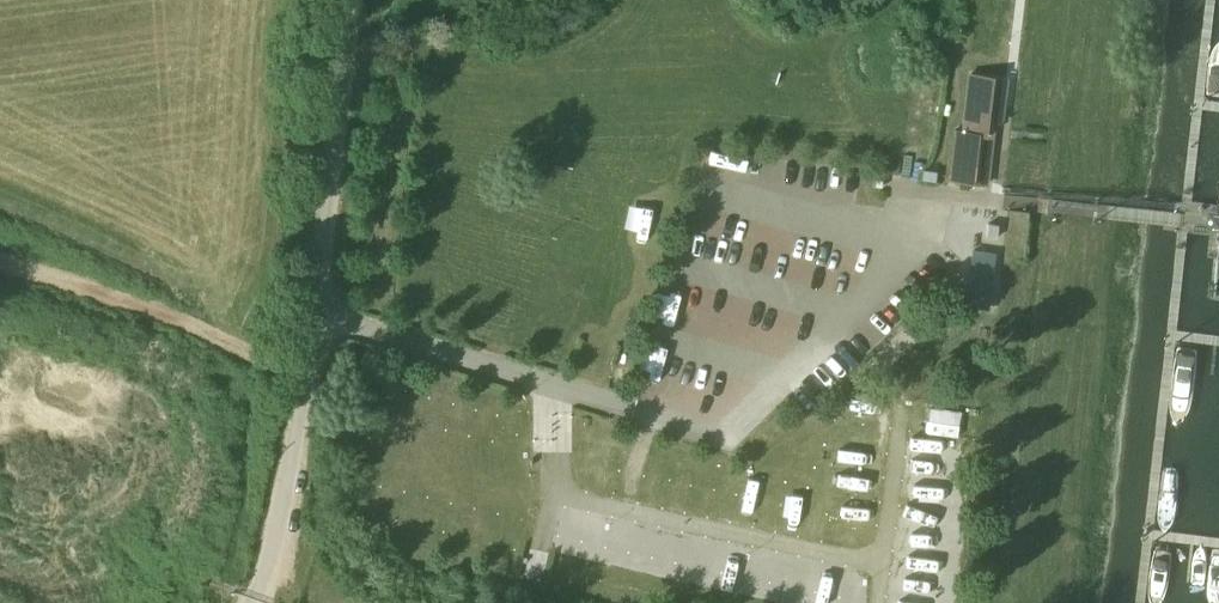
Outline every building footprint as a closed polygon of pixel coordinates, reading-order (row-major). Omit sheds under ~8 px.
[(1006,77),(971,73),(964,130),(957,129),(951,180),(968,182),(986,184),(989,154),(985,153),(989,120),(996,121),(998,107),(1002,107),(1006,77)] [(1210,301),(1218,302),(1218,213),(1210,301)] [(998,224),(988,223),(986,236),(996,237),(998,224)] [(995,254),(973,251),(967,305),(988,307),(990,293),(995,254)]
